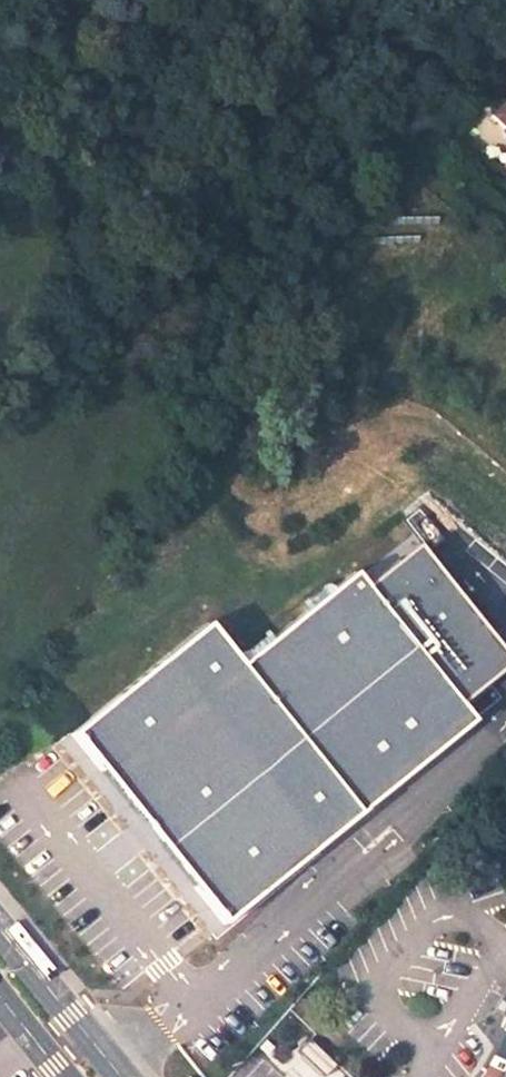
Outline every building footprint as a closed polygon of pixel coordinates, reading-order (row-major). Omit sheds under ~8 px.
[(493,116),(505,128),(505,102),(493,116)] [(356,579),(243,671),(210,632),(73,743),(224,927),(360,816),(474,723),(460,707),(505,670),(505,663),(416,553),(367,592),(356,579)] [(503,1062),(495,1076),(505,1076),(505,1064),(503,1062)]
